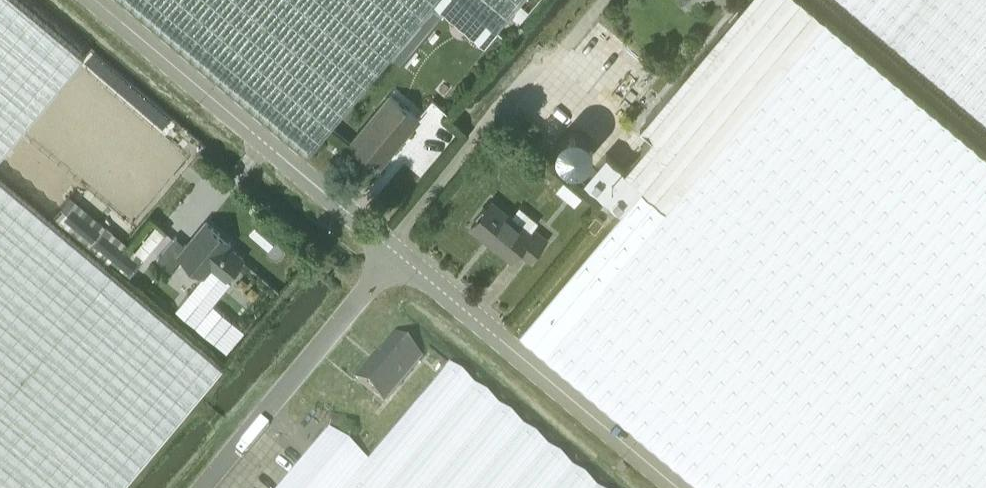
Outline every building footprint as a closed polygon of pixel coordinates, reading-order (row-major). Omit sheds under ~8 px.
[(16,0),(0,0),(0,154),(82,56),(16,0)] [(308,153),(430,8),(435,2),(484,43),(508,15),(517,23),(537,0),(125,0),(308,153)] [(825,19),(802,0),(742,0),(638,124),(651,135),(622,169),(665,206),(825,19)] [(985,120),(985,0),(844,0),(985,120)] [(440,16),(430,8),(392,53),(401,61),(440,16)] [(519,329),(708,487),(985,487),(985,155),(825,19),(665,206),(622,169),(609,185),(627,200),(519,329)] [(380,168),(421,119),(391,94),(350,143),(380,168)] [(221,366),(0,180),(0,487),(119,487),(221,366)] [(529,257),(545,237),(533,227),(530,230),(492,197),(471,222),(512,255),(518,248),(529,257)] [(225,278),(243,257),(228,245),(230,242),(206,221),(186,245),(175,236),(157,257),(172,270),(182,257),(203,275),(211,265),(225,278)] [(125,277),(142,257),(105,225),(88,246),(125,277)] [(384,403),(418,359),(391,338),(370,365),(367,363),(354,379),(384,403)] [(367,463),(346,487),(595,487),(449,366),(367,463)] [(367,463),(327,430),(279,487),(346,487),(367,463)]
